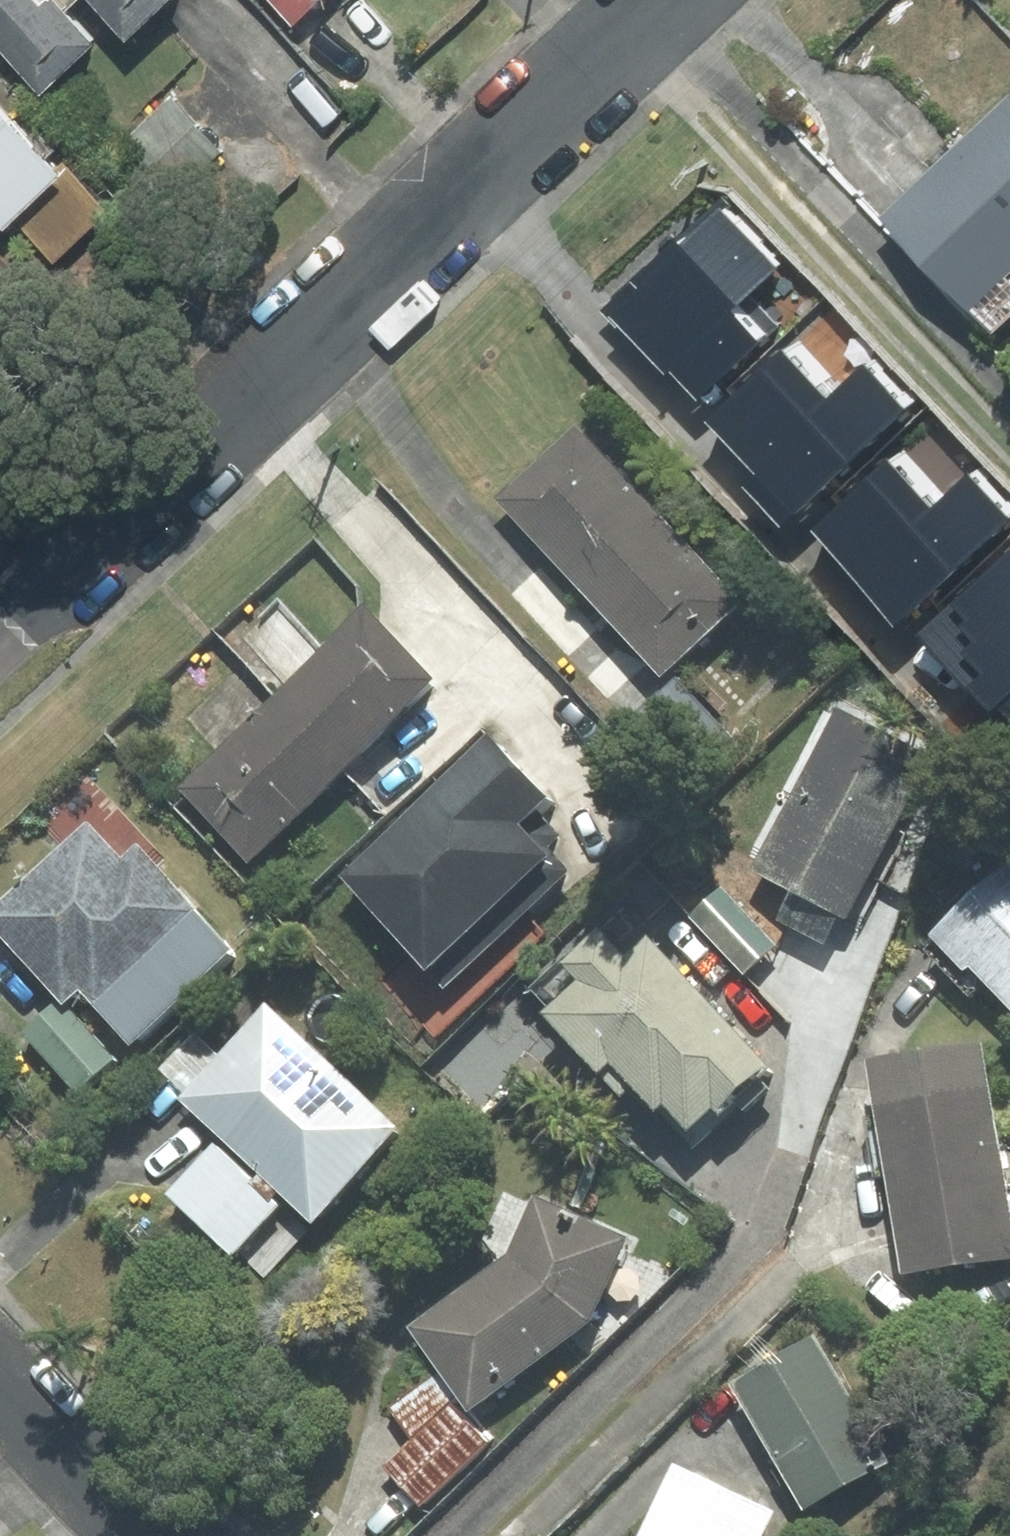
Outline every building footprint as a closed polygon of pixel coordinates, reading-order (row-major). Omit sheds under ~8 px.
[(39,92),(90,46),(48,0),(46,0),(40,5),(35,0),(0,0),(0,49),(39,92)] [(124,45),(174,0),(84,0),(124,45)] [(292,24),(319,0),(271,0),(292,24)] [(1009,311),(1009,97),(885,217),(992,328),(1009,311)] [(221,153),(169,100),(114,152),(166,206),(221,153)] [(2,230),(13,220),(61,176),(0,110),(0,228),(2,230)] [(61,176),(13,220),(52,263),(107,214),(68,170),(61,176)] [(716,204),(606,307),(695,402),(777,326),(747,293),(775,267),(716,204)] [(778,349),(704,420),(755,473),(744,484),(781,524),(905,406),(861,360),(823,396),(778,349)] [(575,424),(495,497),(577,586),(657,513),(575,424)] [(811,525),(896,619),(1003,522),(963,478),(930,507),(886,458),(811,525)] [(657,513),(577,586),(659,675),(739,601),(657,513)] [(921,633),(1009,726),(1009,550),(921,633)] [(274,698),(344,768),(433,681),(364,610),(274,698)] [(724,727),(676,679),(628,726),(677,775),(724,727)] [(344,768),(274,698),(178,788),(248,861),(344,768)] [(895,827),(930,759),(835,711),(755,868),(794,888),(778,919),(821,941),(835,914),(858,925),(905,832),(895,827)] [(442,989),(568,872),(546,848),(560,835),(541,816),(552,806),(485,734),(335,875),(442,989)] [(78,991),(128,1044),(229,951),(152,868),(163,858),(88,777),(44,818),(64,840),(0,899),(0,937),(63,1005),(78,991)] [(987,977),(1009,1000),(1009,861),(922,944),(969,994),(987,977)] [(720,888),(690,915),(743,971),(772,944),(720,888)] [(620,1093),(630,1084),(653,1108),(660,1102),(685,1129),(711,1106),(714,1109),(762,1066),(645,938),(623,959),(596,930),(561,962),(579,981),(545,1011),(620,1093)] [(174,1099),(217,1138),(165,1193),(231,1255),(286,1196),(311,1220),(398,1127),(264,1002),(174,1099)] [(66,1006),(29,1039),(80,1096),(117,1063),(66,1006)] [(868,1061),(902,1272),(1009,1254),(1009,1241),(978,1043),(868,1061)] [(508,1255),(409,1326),(467,1408),(589,1321),(625,1237),(533,1198),(508,1255)] [(811,1336),(730,1384),(803,1507),(884,1460),(811,1336)] [(419,1504),(487,1445),(428,1377),(392,1409),(416,1437),(384,1464),(419,1504)] [(672,1463),(637,1535),(760,1535),(772,1511),(672,1463)]
